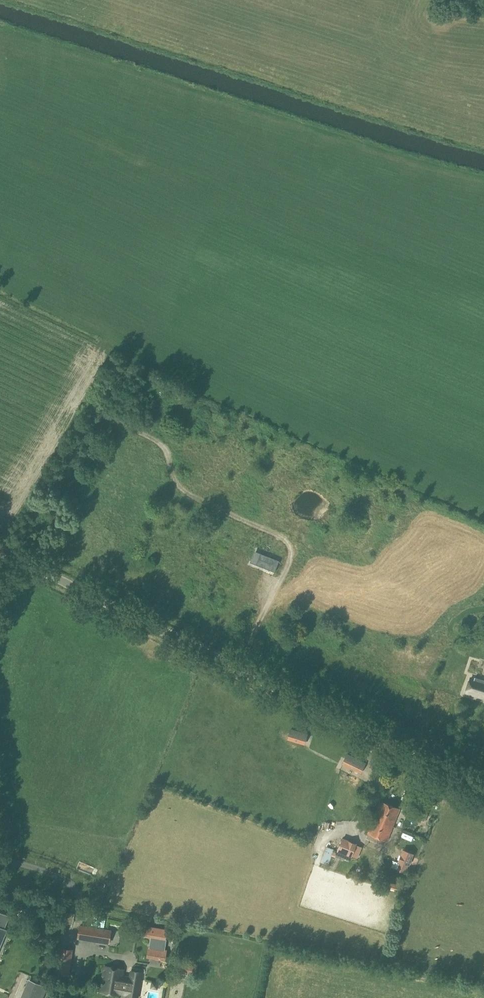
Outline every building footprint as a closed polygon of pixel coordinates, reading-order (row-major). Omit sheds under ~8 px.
[(208,481),(216,485),(224,464),(216,461),(208,481)] [(309,463),(303,481),(313,485),(319,466),(309,463)] [(277,475),(273,484),(286,489),(289,479),(277,475)] [(195,484),(203,488),(207,481),(199,477),(195,484)] [(158,541),(164,543),(166,536),(159,535),(158,541)] [(279,561),(255,552),(250,563),(275,573),(279,561)] [(192,577),(186,594),(195,597),(201,581),(192,577)] [(273,617),(287,621),(289,614),(276,610),(273,617)] [(142,666),(157,673),(161,664),(145,657),(142,666)] [(466,693),(483,698),(483,680),(475,677),(474,679),(471,678),(466,693)] [(308,735),(291,730),(288,740),(304,746),(308,735)] [(365,764),(347,755),(343,764),(361,773),(365,764)] [(381,802),(374,818),(393,825),(400,809),(381,802)] [(430,808),(421,804),(415,819),(424,822),(430,808)] [(374,818),(368,834),(387,842),(393,825),(374,818)] [(356,846),(342,840),(337,852),(351,858),(356,846)] [(415,856),(404,851),(399,863),(410,868),(415,856)] [(0,937),(8,917),(0,913),(0,937)] [(140,935),(151,937),(149,947),(147,957),(166,960),(167,950),(165,950),(167,939),(166,939),(168,929),(141,925),(140,935)] [(78,938),(106,942),(107,932),(80,927),(78,938)] [(59,947),(58,955),(71,956),(72,949),(59,947)] [(176,968),(192,971),(194,961),(178,959),(176,968)] [(134,997),(137,997),(141,973),(131,971),(130,979),(124,978),(125,970),(105,966),(100,992),(119,995),(120,993),(127,995),(127,997),(134,997)] [(20,997),(43,997),(48,987),(28,979),(20,997)]
